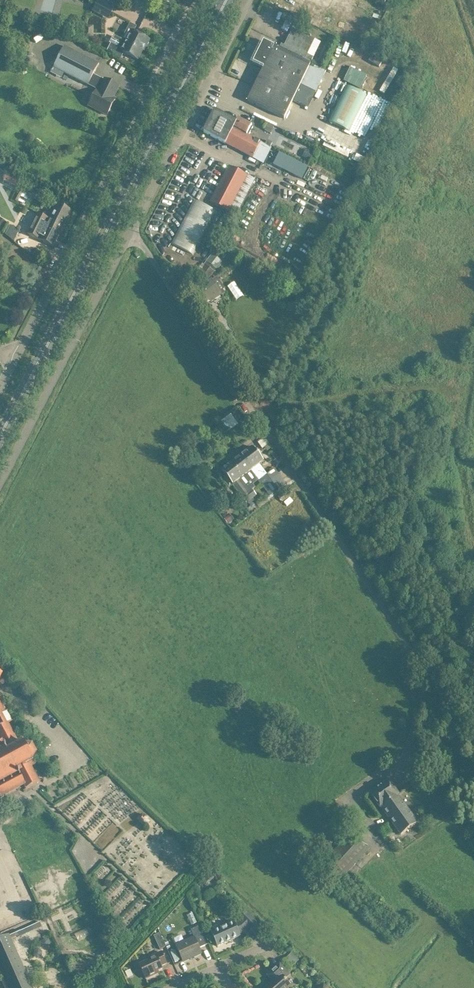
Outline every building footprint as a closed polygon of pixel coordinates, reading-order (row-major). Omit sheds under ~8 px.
[(59,19),(63,0),(47,0),(44,16),(59,19)] [(96,5),(111,13),(118,1),(117,0),(98,0),(96,5)] [(289,15),(281,30),(287,33),(295,18),(289,15)] [(314,39),(292,28),(290,34),(294,36),(286,52),(263,41),(253,62),(263,68),(247,101),(283,118),(314,58),(306,54),(314,39)] [(122,39),(122,40),(115,36),(113,39),(112,38),(110,43),(111,44),(107,51),(114,55),(113,56),(120,59),(124,53),(137,60),(144,47),(145,47),(149,40),(131,31),(126,41),(122,39)] [(64,46),(53,67),(88,85),(89,83),(99,89),(99,91),(97,90),(89,106),(107,115),(115,99),(113,98),(119,86),(105,79),(104,80),(93,75),(99,64),(64,46)] [(319,63),(318,70),(325,72),(326,64),(319,63)] [(267,140),(265,144),(247,134),(247,133),(249,134),(253,127),(251,126),(252,124),(238,117),(236,122),(214,110),(203,132),(262,162),(272,142),(267,140)] [(306,158),(311,162),(316,156),(310,152),(306,158)] [(228,212),(247,175),(229,166),(210,203),(228,212)] [(3,181),(16,187),(20,180),(7,174),(3,181)] [(216,211),(194,200),(171,243),(193,255),(216,211)] [(47,217),(46,219),(38,214),(28,234),(53,247),(71,211),(58,204),(50,219),(47,217)] [(5,234),(11,225),(3,220),(0,225),(0,230),(5,234)] [(14,228),(9,238),(18,243),(23,232),(14,228)] [(197,288),(197,289),(193,292),(193,294),(194,296),(196,297),(198,300),(198,301),(199,303),(201,304),(208,300),(210,302),(225,293),(223,290),(225,289),(217,277),(212,280),(211,278),(209,280),(224,260),(214,252),(205,265),(202,264),(197,272),(199,274),(197,276),(206,282),(197,288)] [(215,325),(207,313),(203,316),(211,328),(215,325)] [(12,318),(14,329),(24,327),(22,317),(12,318)] [(252,447),(240,456),(251,471),(255,468),(256,470),(260,467),(259,465),(263,462),(252,447)] [(251,471),(240,456),(231,463),(242,478),(239,480),(242,485),(252,498),(256,495),(252,490),(255,488),(252,483),(257,479),(251,471)] [(242,478),(231,463),(222,470),(226,476),(223,479),(229,487),(232,484),(246,502),(252,498),(242,485),(239,480),(242,478)] [(262,486),(278,474),(275,469),(259,481),(262,486)] [(266,491),(282,479),(278,474),(262,486),(266,491)] [(270,496),(286,484),(282,479),(266,491),(270,496)] [(294,489),(282,493),(286,505),(297,501),(294,489)] [(20,679),(15,685),(24,691),(28,685),(20,679)] [(17,742),(7,724),(13,721),(7,711),(5,712),(0,702),(0,798),(24,785),(26,789),(39,782),(30,766),(35,764),(32,757),(35,753),(37,753),(37,752),(35,752),(32,746),(33,744),(32,744),(31,745),(25,745),(22,739),(17,742)] [(382,807),(401,834),(417,823),(397,795),(399,794),(388,779),(369,793),(380,808),(382,807)] [(337,884),(370,848),(352,832),(319,867),(337,884)] [(104,885),(117,871),(108,863),(95,876),(104,885)] [(187,915),(191,925),(199,922),(194,912),(187,915)] [(245,932),(249,928),(250,929),(257,923),(246,912),(239,918),(241,920),(238,922),(235,924),(234,922),(211,932),(217,946),(240,936),(239,934),(245,932)] [(194,937),(175,946),(183,962),(202,953),(200,948),(207,945),(198,926),(191,930),(194,937)] [(0,940),(0,975),(6,987),(32,987),(10,939),(17,936),(16,933),(9,936),(0,940)] [(164,936),(159,937),(163,951),(168,950),(164,936)] [(154,973),(158,971),(162,969),(161,966),(166,963),(161,952),(148,958),(149,960),(140,965),(146,979),(155,975),(154,973)] [(284,967),(294,975),(304,963),(295,955),(284,967)] [(273,981),(266,987),(289,987),(291,986),(284,979),(289,975),(280,964),(269,973),(275,980),(273,981)]
